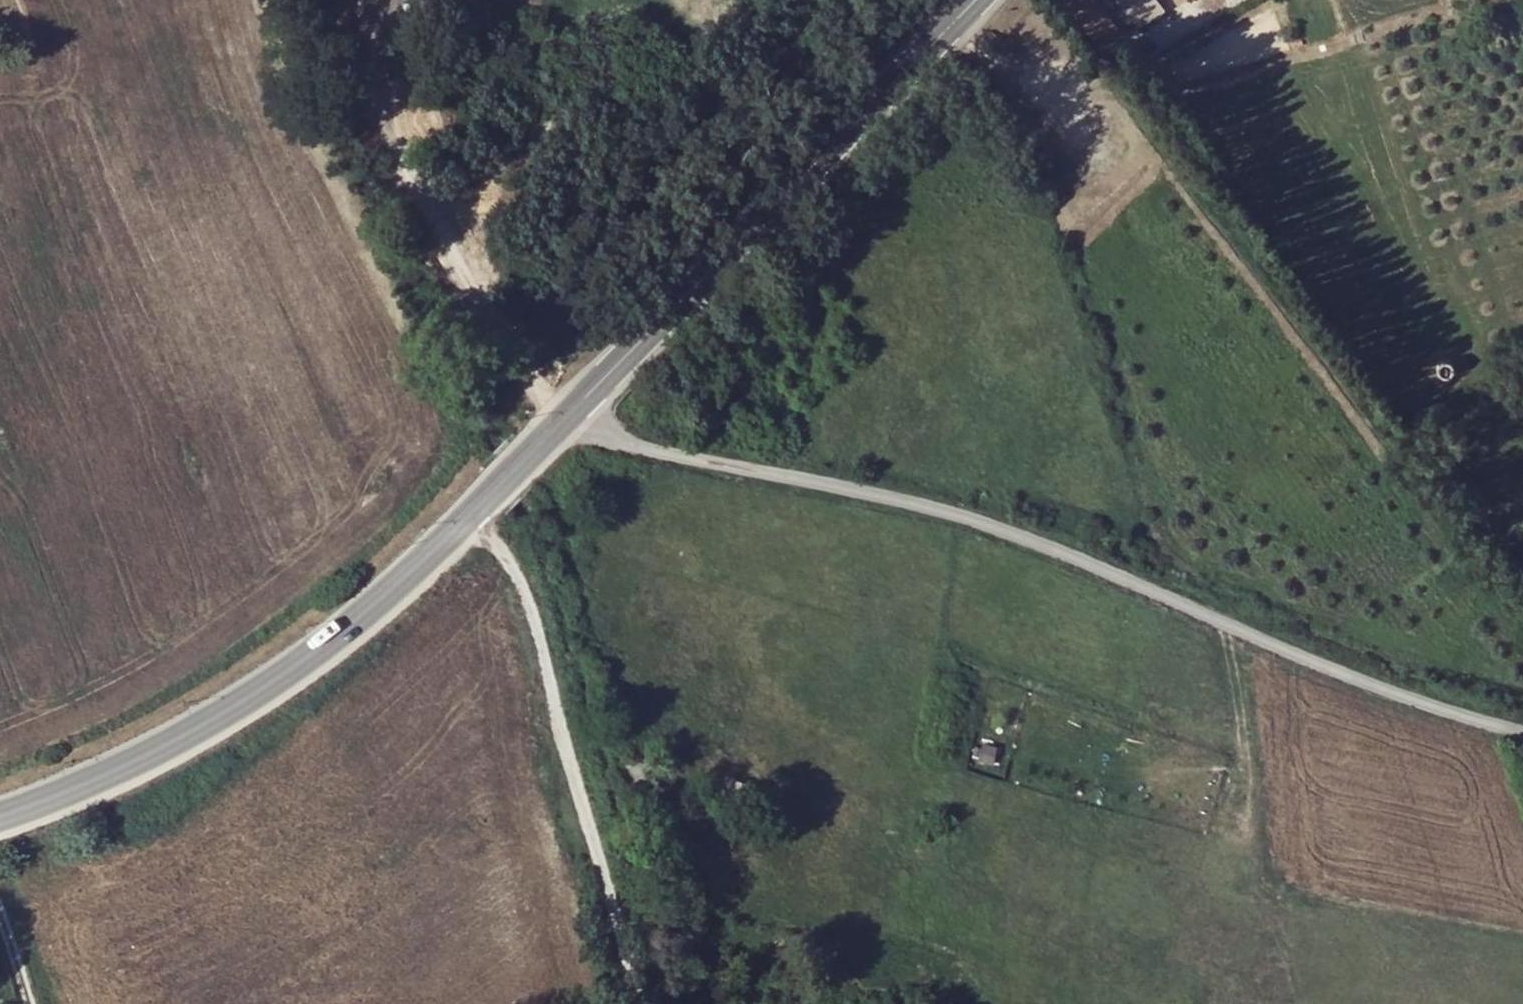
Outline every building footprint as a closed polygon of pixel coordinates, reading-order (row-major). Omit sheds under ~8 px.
[(1096,0),(1077,0),(1071,6),(1102,51),(1114,43),(1123,38),(1096,0)] [(1160,14),(1149,0),(1119,0),(1140,27),(1160,14)] [(1169,8),(1178,3),(1177,0),(1162,0),(1169,8)]
